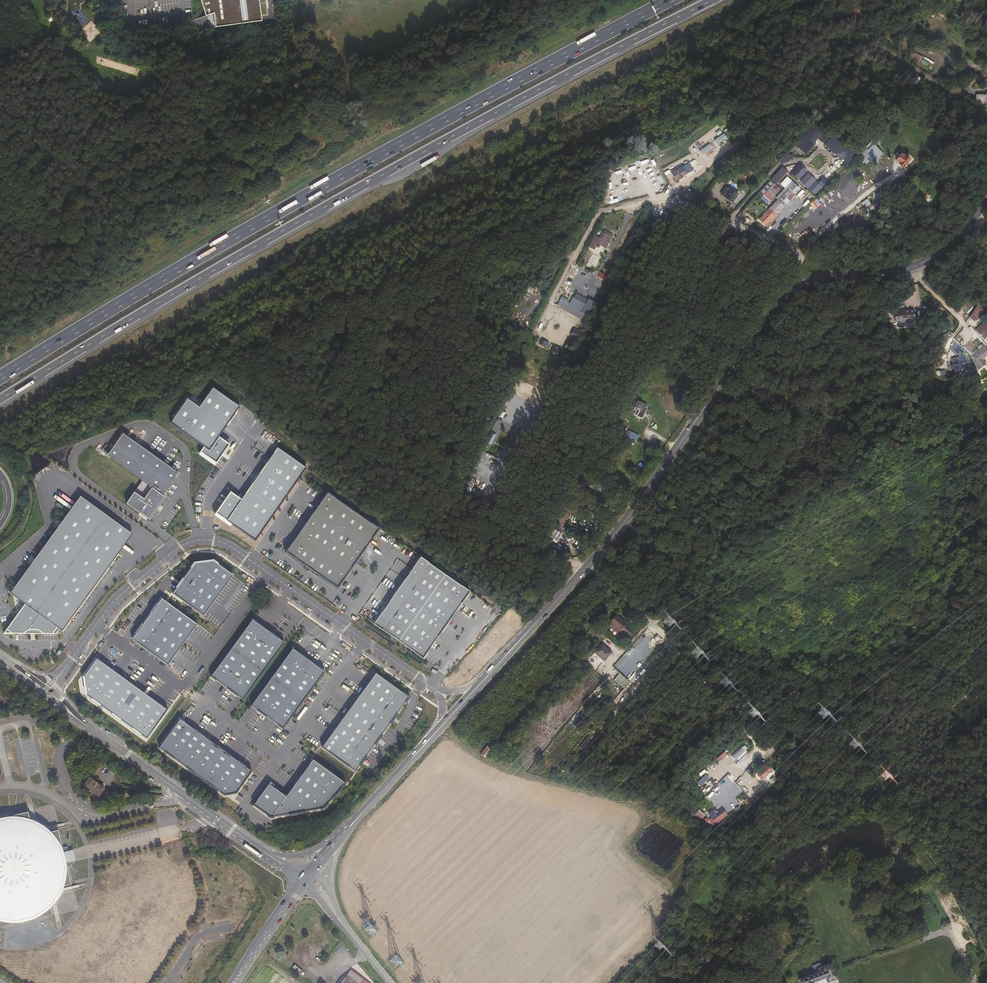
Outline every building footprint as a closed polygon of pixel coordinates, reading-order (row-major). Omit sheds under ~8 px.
[(208,13),(216,11),(218,25),(264,18),(264,17),(263,17),(263,14),(270,13),(268,0),(206,0),(208,13)] [(924,58),(917,52),(913,57),(919,63),(921,61),(923,59),(924,58)] [(803,136),(814,144),(821,135),(810,127),(803,136)] [(882,135),(878,131),(862,147),(868,153),(869,151),(868,149),(882,135)] [(724,134),(715,139),(717,144),(727,139),(724,134)] [(846,150),(830,137),(824,145),(839,157),(846,150)] [(804,138),(798,146),(806,153),(813,145),(804,138)] [(709,146),(699,151),(701,156),(711,150),(709,146)] [(910,159),(903,152),(895,159),(903,166),(910,159)] [(643,161),(646,169),(652,166),(649,159),(643,161)] [(690,162),(682,167),(686,174),(694,169),(690,162)] [(797,163),(789,171),(799,180),(806,171),(797,163)] [(681,167),(671,173),(675,180),(684,175),(681,167)] [(770,180),(775,185),(787,173),(782,168),(770,180)] [(815,180),(808,173),(801,181),(808,188),(815,180)] [(771,207),(776,212),(796,192),(797,193),(800,189),(787,177),(781,183),(785,188),(776,198),(778,199),(771,207)] [(823,178),(818,183),(822,187),(827,181),(823,178)] [(770,180),(757,194),(767,203),(780,190),(775,185),(770,180)] [(816,182),(810,189),(815,194),(822,187),(818,183),(816,182)] [(696,191),(687,187),(684,190),(693,196),(696,191)] [(739,193),(733,189),(724,197),(732,203),(739,193)] [(868,197),(861,203),(870,216),(878,210),(868,197)] [(777,216),(769,209),(759,220),(767,228),(777,216)] [(606,248),(612,237),(603,232),(600,238),(595,236),(589,247),(594,250),(596,246),(597,248),(598,248),(599,248),(599,247),(600,246),(600,245),(606,248)] [(592,250),(588,248),(582,261),(584,262),(585,263),(592,250)] [(596,284),(602,287),(605,281),(599,277),(596,284)] [(606,308),(613,294),(605,290),(601,296),(588,289),(584,296),(606,308)] [(936,301),(927,307),(933,317),(942,311),(936,301)] [(973,320),(980,324),(986,314),(986,312),(983,305),(973,320)] [(904,321),(913,321),(918,320),(917,308),(903,309),(903,310),(900,310),(900,320),(904,320),(904,321)] [(882,327),(886,323),(882,318),(877,323),(882,327)] [(547,347),(549,342),(542,338),(539,343),(547,347)] [(963,341),(956,346),(963,354),(966,354),(966,356),(958,357),(959,363),(973,362),(972,355),(969,355),(968,354),(972,351),(963,341)] [(980,356),(978,357),(985,371),(986,370),(986,363),(980,356)] [(187,400),(170,424),(204,447),(199,454),(215,466),(229,445),(218,437),(240,408),(213,389),(199,408),(187,400)] [(645,408),(642,405),(641,406),(636,403),(631,411),(633,413),(633,415),(639,419),(644,411),(643,411),(645,408)] [(629,430),(626,435),(636,440),(639,435),(629,430)] [(182,472),(127,432),(112,451),(156,485),(148,496),(139,489),(131,502),(154,517),(170,495),(167,493),(182,472)] [(230,493),(216,514),(256,541),(306,469),(277,448),(241,500),(230,493)] [(328,493),(286,553),(338,589),(379,529),(328,493)] [(56,634),(63,631),(133,535),(81,498),(10,594),(25,605),(5,634),(56,634)] [(555,525),(562,528),(569,513),(562,510),(555,525)] [(552,537),(558,539),(561,534),(554,531),(552,537)] [(421,558),(375,624),(424,659),(470,592),(421,558)] [(183,579),(173,594),(203,617),(233,576),(213,561),(195,563),(184,579),(183,579)] [(197,625),(162,599),(132,640),(168,665),(197,625)] [(615,618),(607,627),(620,639),(629,629),(615,618)] [(284,643),(252,620),(211,677),(243,700),(284,643)] [(600,646),(592,654),(602,662),(609,654),(600,646)] [(325,672),(292,649),(251,706),(283,729),(325,672)] [(409,697),(376,673),(322,747),(355,771),(409,697)] [(621,674),(615,680),(624,688),(629,682),(621,674)] [(252,772),(180,719),(159,748),(224,796),(236,794),(252,772)] [(579,747),(586,752),(593,744),(586,739),(579,747)] [(484,746),(477,752),(482,757),(488,751),(484,746)] [(730,757),(736,762),(747,752),(741,746),(730,757)] [(772,771),(759,758),(746,773),(753,781),(758,777),(764,781),(772,771)] [(346,783),(313,760),(286,797),(268,784),(253,805),(270,818),(324,808),(346,783)] [(129,773),(132,768),(127,765),(124,770),(129,773)] [(706,774),(697,781),(701,785),(709,778),(706,774)] [(99,797),(105,790),(89,779),(84,786),(99,797)] [(728,812),(722,805),(708,815),(714,822),(720,818),(728,812)] [(699,809),(695,813),(703,819),(706,814),(699,809)] [(34,822),(31,821),(29,813),(0,820),(0,928),(54,916),(52,908),(62,895),(65,887),(72,886),(67,864),(64,854),(59,832),(52,834),(44,827),(34,822)] [(73,852),(64,854),(67,864),(76,862),(75,856),(73,852)] [(972,947),(964,952),(969,960),(977,956),(972,947)] [(821,967),(823,972),(818,974),(800,982),(801,982),(817,982),(827,979),(828,982),(836,978),(830,963),(821,967)] [(352,969),(341,982),(371,982),(352,969)]
